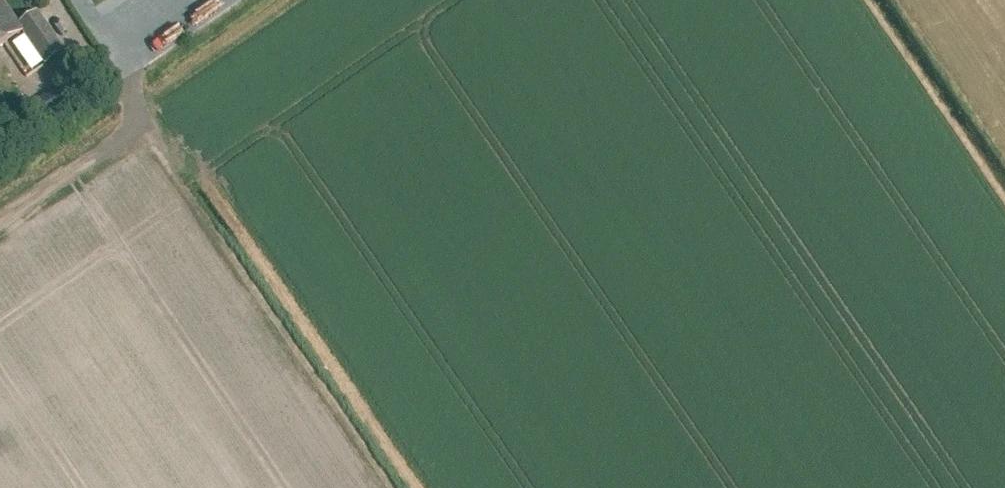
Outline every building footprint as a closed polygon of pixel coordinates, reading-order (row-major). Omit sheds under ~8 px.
[(0,0),(0,48),(23,32),(47,65),(65,53),(38,14),(19,27),(0,0)] [(32,106),(45,124),(75,104),(62,85),(32,106)]
